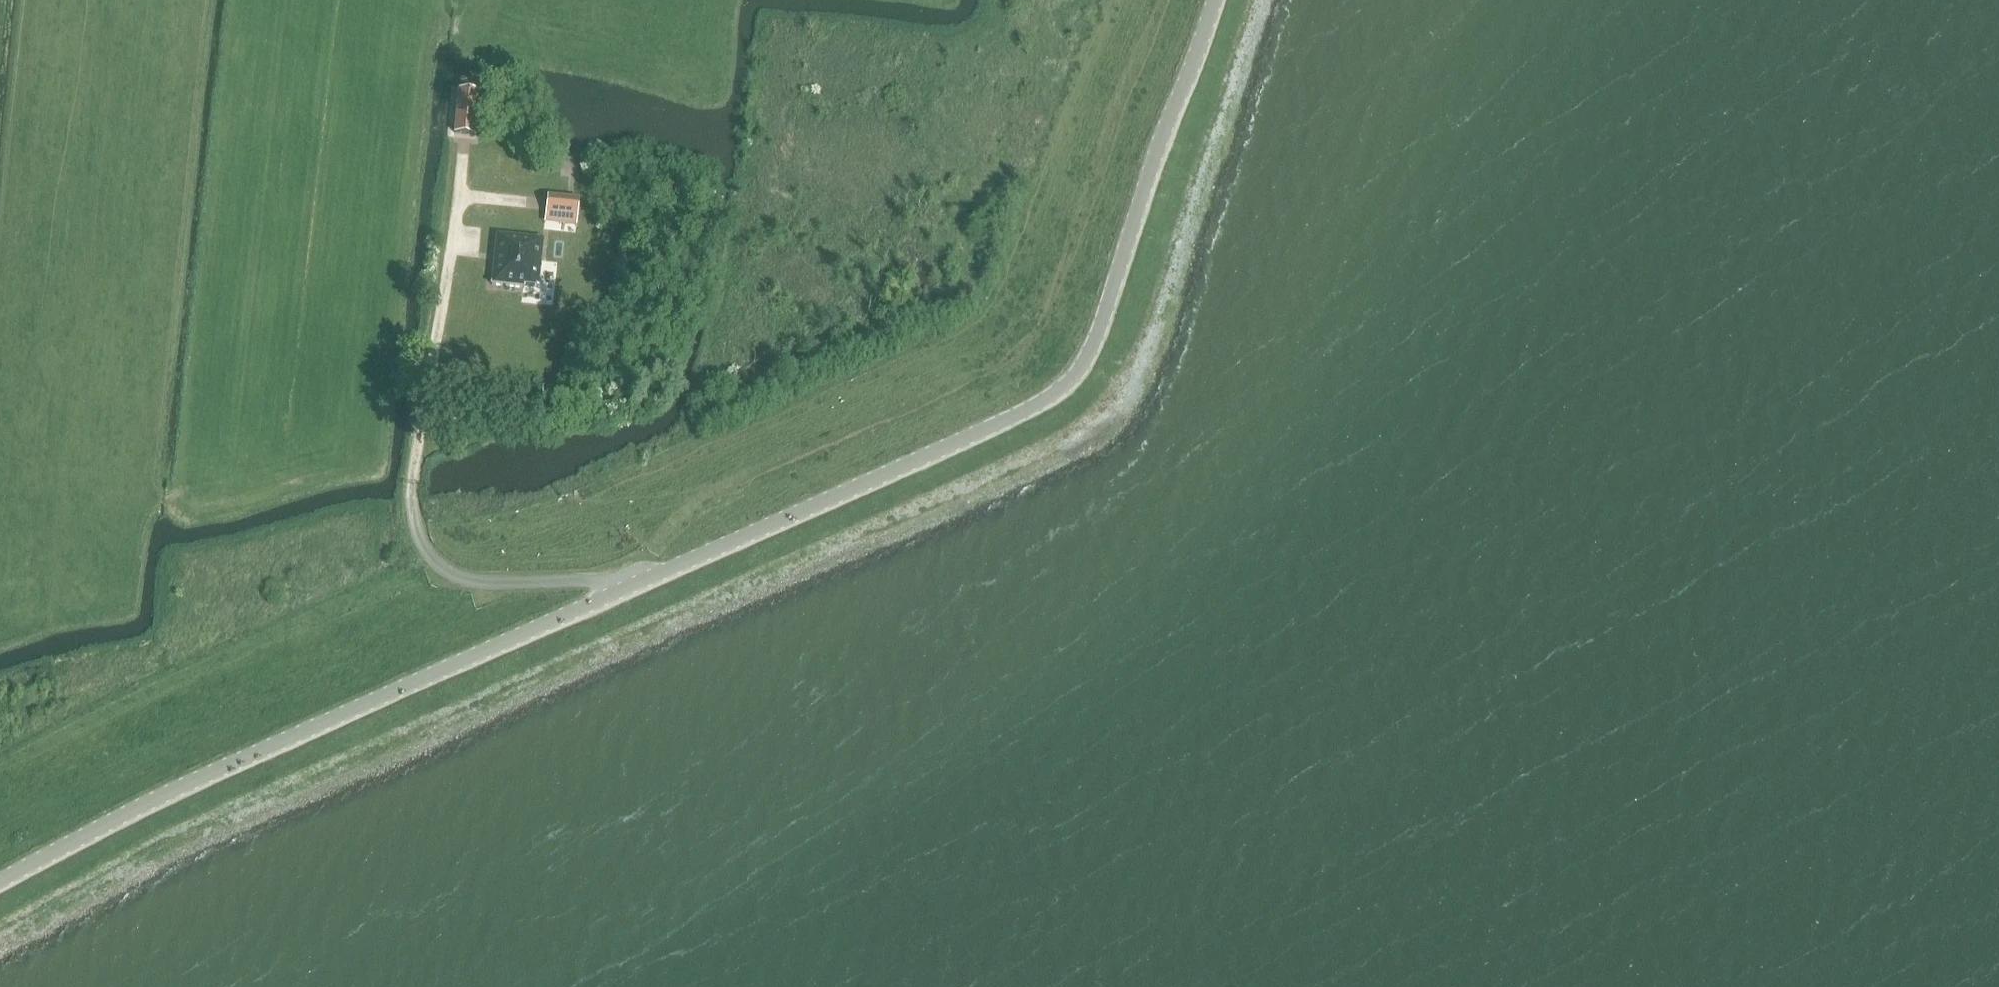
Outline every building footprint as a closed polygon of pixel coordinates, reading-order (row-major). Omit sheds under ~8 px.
[(478,107),(458,105),(455,133),(475,135),(478,107)] [(580,200),(548,196),(546,212),(578,216),(580,200)] [(543,240),(497,235),(492,285),(525,288),(525,286),(538,287),(543,240)] [(365,681),(348,689),(353,700),(370,691),(365,681)]
